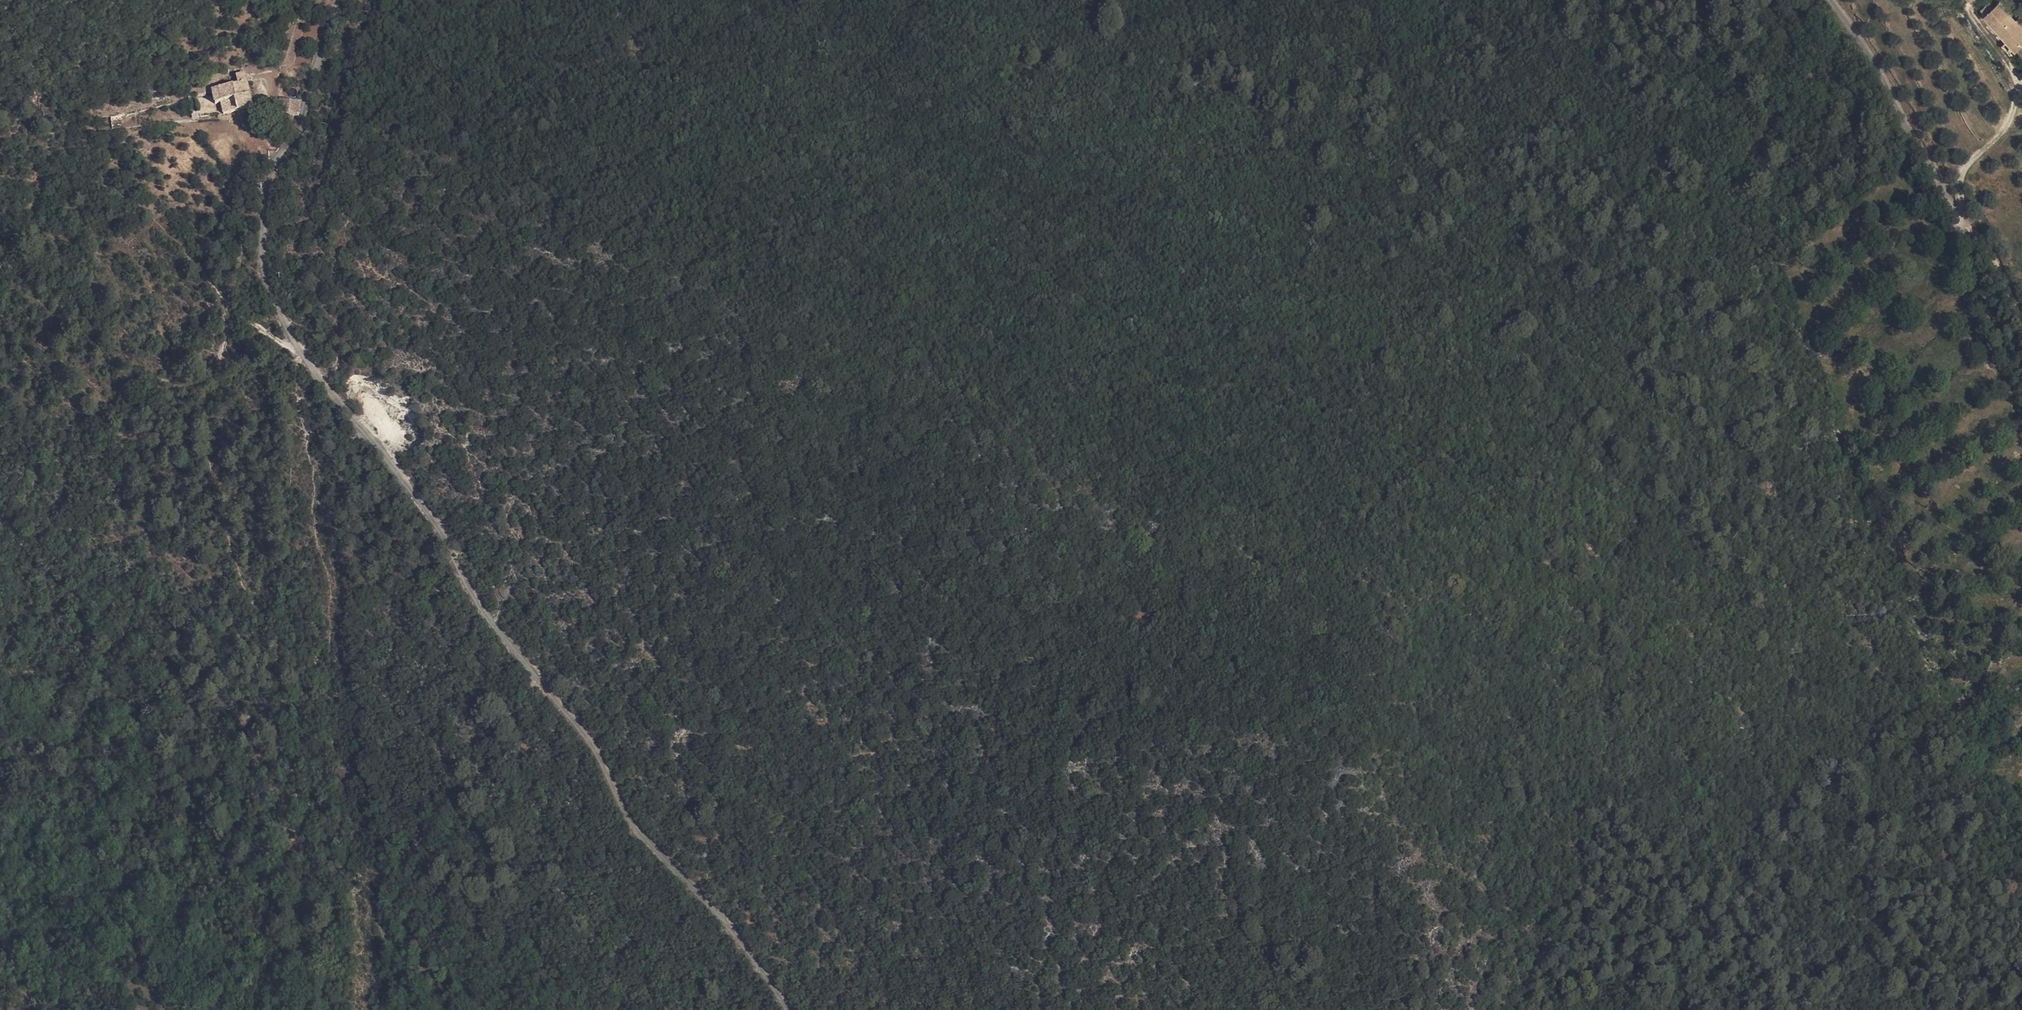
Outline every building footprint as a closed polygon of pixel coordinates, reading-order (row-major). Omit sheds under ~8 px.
[(2014,53),(2021,46),(2021,14),(2019,11),(2013,15),(2018,21),(2014,23),(1998,6),(1993,10),(1984,18),(2014,53)] [(246,75),(236,77),(238,83),(247,81),(246,75)] [(229,78),(231,86),(238,84),(238,83),(236,77),(229,78)] [(238,83),(238,84),(241,98),(250,96),(248,82),(247,81),(238,83)] [(238,84),(231,86),(213,90),(216,103),(221,102),(236,99),(241,98),(238,84)] [(253,106),(250,96),(241,98),(236,99),(238,110),(253,106)] [(238,110),(236,99),(221,102),(224,113),(238,110)] [(302,106),(282,101),(279,113),(298,117),(302,106)] [(120,115),(110,116),(111,127),(122,126),(120,115)]
